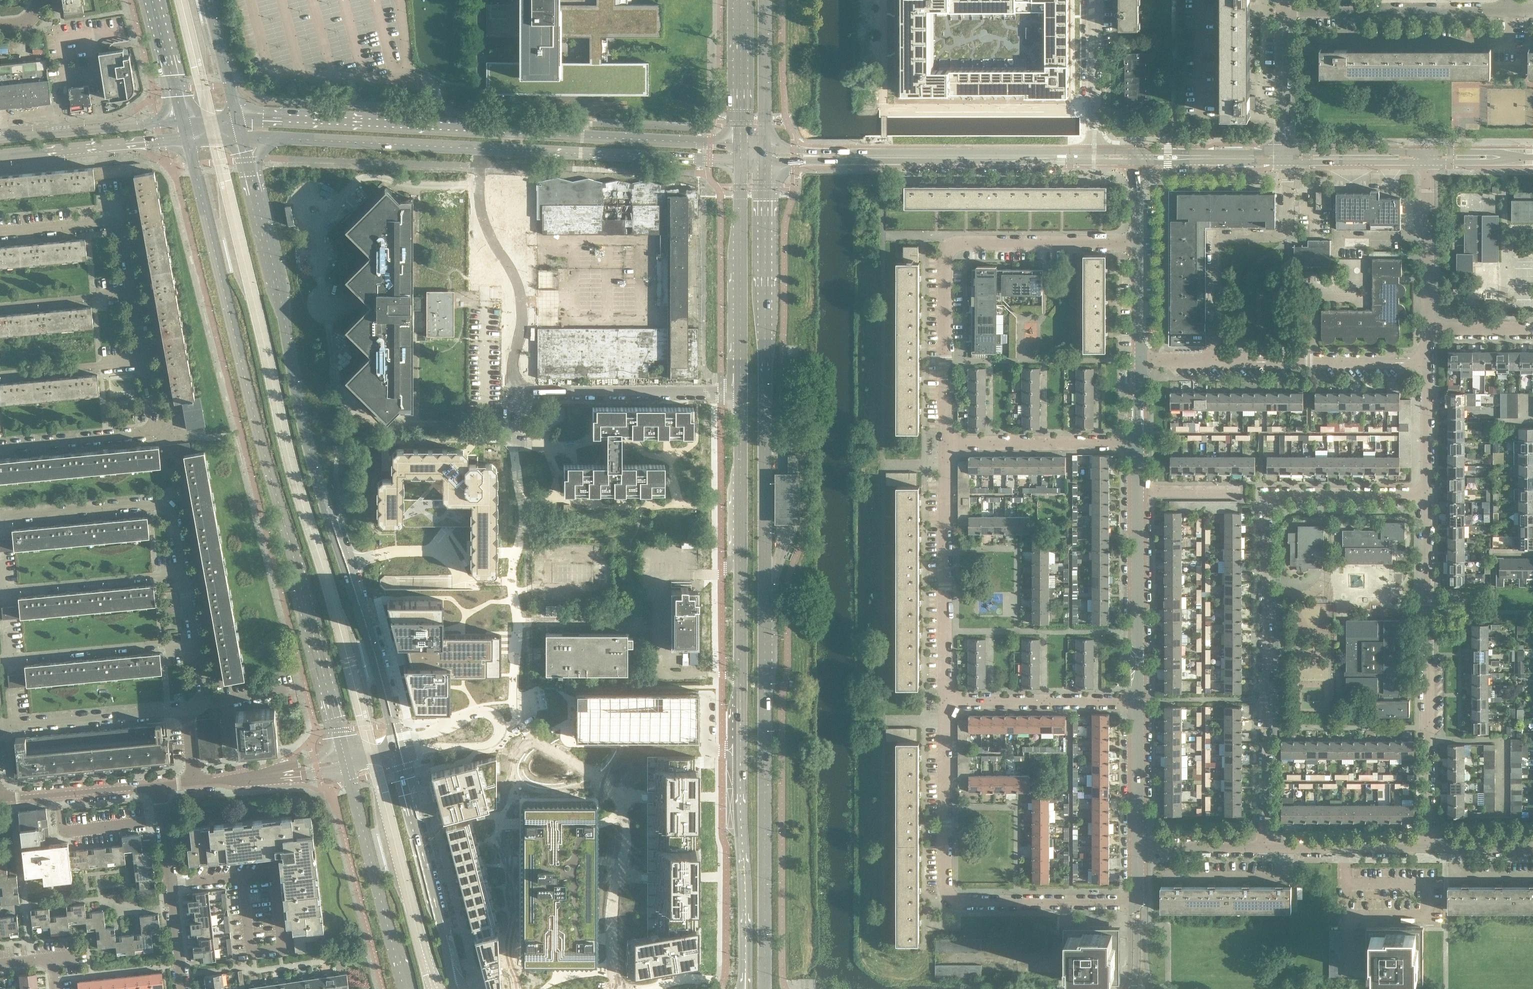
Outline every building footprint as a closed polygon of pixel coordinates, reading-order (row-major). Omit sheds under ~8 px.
[(65,14),(84,11),(82,0),(63,0),(65,14)] [(513,4),(487,4),(487,36),(519,36),(519,62),(487,62),(487,94),(550,94),(603,94),(645,94),(645,67),(645,62),(645,61),(615,61),(605,61),(605,36),(658,36),(658,5),(627,4),(627,0),(513,0),(513,4)] [(873,0),(860,0),(860,9),(873,9),(873,0)] [(898,97),(1025,97),(1069,97),(1069,0),(898,0),(898,97)] [(1120,97),(1158,97),(1158,0),(1120,0),(1120,97)] [(1215,102),(1225,102),(1225,116),(1247,116),(1248,108),(1256,108),(1256,87),(1247,87),(1247,1),(1256,1),(1256,0),(1215,0),(1215,102)] [(860,13),(861,27),(872,26),(872,13),(860,13)] [(1322,74),(1328,74),(1394,74),(1491,74),(1491,49),(1348,49),(1348,43),(1327,43),(1327,51),(1322,51),(1322,74)] [(123,49),(99,52),(106,97),(110,96),(111,98),(110,98),(110,99),(125,97),(129,96),(132,93),(133,92),(134,89),(134,86),(134,85),(130,55),(129,55),(129,56),(125,57),(123,49)] [(51,103),(47,60),(0,64),(0,62),(0,108),(51,103)] [(70,98),(71,107),(91,105),(88,85),(69,88),(70,96),(69,96),(69,98),(70,98)] [(93,167),(61,170),(62,190),(95,187),(94,179),(93,167)] [(61,170),(28,173),(29,193),(62,190),(61,170)] [(134,175),(140,207),(160,203),(154,171),(140,174),(135,174),(134,175)] [(0,176),(0,196),(29,193),(28,173),(0,176)] [(925,184),(919,184),(919,185),(906,185),(906,207),(943,207),(943,185),(925,185),(925,184)] [(943,185),(943,207),(975,207),(975,185),(961,185),(961,184),(956,184),(956,185),(943,185)] [(975,185),(975,207),(1007,207),(1007,185),(993,185),(988,184),(988,185),(975,185)] [(413,407),(413,197),(399,197),(387,185),(345,227),(370,252),(345,277),(370,302),(345,327),(370,352),(346,376),(346,378),(387,419),(399,407),(413,407)] [(1007,185),(1007,207),(1039,207),(1039,185),(1025,185),(1020,185),(1007,185)] [(1052,185),(1039,185),(1039,207),(1071,207),(1071,185),(1057,185),(1052,185)] [(1071,185),(1071,207),(1108,208),(1108,185),(1090,185),(1089,185),(1084,185),(1071,185)] [(655,189),(655,289),(697,289),(697,189),(655,189)] [(1276,190),(1169,189),(1169,348),(1175,348),(1206,345),(1206,331),(1206,330),(1206,321),(1206,227),(1266,227),(1267,227),(1275,227),(1276,227),(1275,194),(1276,190)] [(621,192),(516,192),(516,233),(548,233),(548,280),(589,280),(589,233),(621,233),(621,192)] [(1401,229),(1401,198),(1401,197),(1380,197),(1380,193),(1379,192),(1371,192),(1355,192),(1337,193),(1337,229),(1401,229)] [(1514,192),(1514,200),(1512,200),(1512,221),(1532,221),(1532,192),(1514,192)] [(1331,193),(1318,193),(1318,208),(1324,208),(1324,210),(1330,210),(1331,210),(1331,193)] [(160,203),(140,207),(146,239),(166,236),(160,203)] [(1499,215),(1465,215),(1464,238),(1467,239),(1467,245),(1464,245),(1464,253),(1457,253),(1457,277),(1473,277),(1473,262),(1499,262),(1499,215)] [(166,236),(146,239),(152,272),(172,269),(166,236)] [(85,238),(52,241),(54,262),(87,259),(85,238)] [(1293,244),(1293,245),(1293,246),(1295,246),(1295,255),(1293,255),(1293,256),(1295,256),(1295,265),(1331,266),(1331,240),(1308,240),(1308,246),(1303,246),(1303,244),(1302,244),(1302,246),(1297,246),(1297,244),(1295,244),(1293,244)] [(52,241),(19,244),(21,265),(54,262),(52,241)] [(21,265),(19,244),(0,246),(0,267),(21,265)] [(898,262),(898,299),(920,299),(920,280),(921,280),(921,275),(920,275),(920,262),(919,262),(919,246),(904,246),(904,262),(898,262)] [(1084,254),(1084,255),(1084,286),(1106,286),(1106,273),(1107,273),(1107,268),(1106,268),(1107,254),(1084,254)] [(1402,259),(1373,259),(1372,310),(1322,310),(1322,335),(1322,338),(1324,341),(1327,342),(1330,342),(1333,341),(1335,339),(1336,336),(1343,336),(1344,339),(1346,341),(1349,342),(1352,342),(1354,341),(1356,339),(1357,336),(1364,336),(1365,339),(1367,341),(1370,342),(1373,342),(1376,341),(1378,339),(1378,336),(1385,336),(1386,339),(1388,342),(1391,343),(1394,343),(1397,342),(1399,339),(1400,336),(1400,324),(1399,324),(1399,317),(1402,317),(1404,315),(1406,312),(1406,309),(1404,306),(1402,304),(1399,303),(1399,297),(1402,296),(1405,294),(1406,291),(1405,287),(1403,285),(1401,283),(1399,283),(1399,276),(1402,276),(1402,259)] [(978,269),(973,269),(973,275),(997,275),(1004,276),(1004,269),(997,269),(997,266),(978,265),(978,269)] [(172,269),(152,272),(157,304),(177,301),(172,269)] [(1004,276),(1004,293),(1013,293),(1014,269),(1004,269),(1004,276)] [(1014,269),(1013,293),(1023,293),(1023,269),(1014,269)] [(1023,269),(1023,293),(1033,293),(1033,269),(1023,269)] [(1033,269),(1033,293),(1043,293),(1043,269),(1033,269)] [(973,275),(973,285),(997,285),(997,275),(973,275)] [(973,285),(973,294),(997,295),(997,285),(973,285)] [(1106,286),(1084,286),(1084,318),(1106,318),(1106,305),(1107,305),(1107,300),(1106,300),(1106,286)] [(454,334),(454,290),(427,290),(427,334),(454,334)] [(973,294),(973,304),(997,304),(997,295),(973,294)] [(416,296),(416,307),(424,308),(425,296),(416,296)] [(898,299),(898,331),(920,331),(920,317),(921,317),(921,312),(920,312),(920,299),(898,299)] [(177,301),(157,304),(163,336),(183,333),(177,301)] [(973,304),(972,314),(996,314),(997,304),(973,304)] [(1012,305),(1010,306),(1017,313),(1019,313),(1019,305),(1012,305)] [(91,306),(58,309),(60,330),(93,327),(91,306)] [(58,309),(25,313),(27,333),(60,330),(58,309)] [(0,315),(0,335),(27,333),(25,313),(0,315)] [(698,314),(575,314),(575,378),(698,378),(698,314)] [(972,314),(972,323),(996,324),(996,314),(972,314)] [(1106,318),(1084,318),(1084,351),(1107,351),(1107,337),(1107,332),(1106,332),(1106,318)] [(972,323),(972,333),(996,333),(996,324),(972,323)] [(898,331),(898,363),(920,363),(920,349),(921,349),(921,344),(920,343),(920,331),(898,331)] [(183,333),(163,336),(169,369),(189,365),(183,333)] [(972,343),(996,343),(1001,343),(1001,333),(996,333),(972,333),(972,343)] [(996,343),(972,343),(972,352),(996,353),(1002,353),(1002,343),(1001,343),(996,343)] [(1448,369),(1449,369),(1461,369),(1461,351),(1461,349),(1455,349),(1455,351),(1449,351),(1448,369)] [(1467,351),(1461,351),(1461,369),(1461,377),(1473,377),(1473,369),(1473,351),(1473,349),(1466,349),(1467,351)] [(1479,351),(1473,351),(1473,369),(1485,369),(1485,351),(1485,349),(1479,349),(1479,351)] [(1491,351),(1485,351),(1485,369),(1497,369),(1497,351),(1497,349),(1491,349),(1491,351)] [(1503,351),(1497,351),(1497,369),(1497,372),(1509,372),(1509,369),(1509,351),(1509,349),(1503,349),(1503,351)] [(1514,351),(1509,351),(1509,369),(1521,369),(1521,351),(1521,349),(1515,349),(1514,351)] [(1526,351),(1521,351),(1521,369),(1521,373),(1532,373),(1532,369),(1532,351),(1532,349),(1527,349),(1526,351)] [(898,363),(898,395),(920,395),(920,381),(921,381),(921,376),(920,376),(920,363),(898,363)] [(194,397),(189,365),(169,369),(175,401),(182,400),(182,401),(194,398),(194,397)] [(969,368),(969,380),(986,380),(986,368),(969,368)] [(1023,368),(1023,380),(1040,380),(1040,368),(1023,368)] [(1094,368),(1077,368),(1077,380),(1094,380),(1094,368)] [(98,374),(64,377),(66,397),(99,394),(98,374)] [(64,377),(32,380),(33,400),(66,397),(64,377)] [(0,383),(0,395),(1,403),(33,400),(32,380),(0,383)] [(986,380),(969,380),(969,392),(986,392),(986,380)] [(1023,380),(1023,392),(1040,392),(1040,380),(1023,380)] [(1094,380),(1077,380),(1077,392),(1094,392),(1094,380)] [(1459,391),(1459,383),(1449,383),(1449,392),(1459,391)] [(986,392),(969,392),(969,404),(986,404),(986,392)] [(1023,392),(1023,404),(1040,404),(1040,392),(1023,392)] [(1094,392),(1077,392),(1077,404),(1094,404),(1094,392)] [(1183,392),(1170,392),(1171,409),(1183,409),(1183,392)] [(1183,392),(1183,409),(1195,409),(1195,392),(1183,392)] [(1195,392),(1195,409),(1207,409),(1208,392),(1195,392)] [(1208,392),(1207,409),(1219,409),(1220,392),(1208,392)] [(1220,392),(1219,409),(1231,409),(1232,392),(1220,392)] [(1232,392),(1231,409),(1243,409),(1244,392),(1232,392)] [(1244,392),(1243,409),(1255,409),(1255,392),(1244,392)] [(1255,392),(1255,409),(1267,409),(1267,392),(1255,392)] [(1279,392),(1267,392),(1267,409),(1279,409),(1279,392)] [(1279,392),(1279,409),(1291,409),(1291,392),(1279,392)] [(1304,392),(1291,392),(1291,409),(1304,409),(1304,392)] [(1316,392),(1316,409),(1328,409),(1328,392),(1316,392)] [(1328,392),(1328,409),(1340,409),(1340,392),(1328,392)] [(1340,392),(1340,409),(1352,409),(1352,392),(1340,392)] [(1364,392),(1352,392),(1352,409),(1364,409),(1364,392)] [(1376,392),(1364,392),(1364,409),(1376,409),(1376,392)] [(1376,392),(1376,409),(1388,409),(1388,392),(1376,392)] [(1388,392),(1388,409),(1400,409),(1400,406),(1400,399),(1400,392),(1388,392)] [(1464,393),(1448,393),(1448,405),(1476,405),(1475,393),(1464,393)] [(920,395),(898,395),(898,432),(920,432),(920,413),(921,413),(921,408),(920,408),(920,395)] [(194,398),(182,401),(185,420),(203,417),(199,396),(194,397),(194,398)] [(986,404),(969,404),(969,416),(986,416),(986,404)] [(1040,404),(1023,404),(1023,416),(1040,416),(1040,404)] [(1077,404),(1077,416),(1094,416),(1094,404),(1077,404)] [(1476,405),(1448,405),(1448,417),(1464,417),(1464,410),(1480,410),(1480,405),(1476,405)] [(592,407),(567,407),(567,423),(567,464),(564,464),(564,493),(664,493),(692,493),(693,493),(693,435),(693,407),(592,407)] [(986,416),(969,416),(969,428),(986,428),(986,416)] [(1040,416),(1023,416),(1023,428),(1040,428),(1040,416)] [(1094,416),(1077,416),(1077,428),(1094,428),(1094,416)] [(203,417),(185,420),(187,429),(204,425),(203,417)] [(1464,417),(1448,417),(1448,429),(1464,429),(1464,417)] [(1519,428),(1519,440),(1532,440),(1532,428),(1519,428)] [(1464,429),(1448,429),(1448,441),(1464,441),(1464,429)] [(1292,439),(1292,435),(1280,435),(1280,453),(1285,453),(1285,439),(1292,439)] [(1514,440),(1514,452),(1532,452),(1532,440),(1519,440),(1514,440)] [(1464,441),(1448,441),(1448,453),(1464,453),(1464,441)] [(189,442),(182,443),(183,455),(184,455),(184,454),(191,453),(189,442)] [(159,445),(122,448),(124,469),(161,465),(160,457),(159,445)] [(122,448),(89,451),(91,472),(124,469),(122,448)] [(377,490),(377,499),(378,499),(378,504),(377,504),(377,514),(378,514),(378,520),(378,549),(378,561),(378,577),(379,579),(381,579),(385,575),(449,575),(473,576),(476,576),(494,575),(496,573),(496,469),(492,464),(469,464),(468,463),(468,455),(463,450),(456,450),(456,449),(447,449),(447,450),(442,450),(442,449),(432,449),(432,450),(430,450),(428,450),(428,449),(418,449),(418,450),(413,450),(413,449),(404,449),(404,450),(397,450),(392,455),(392,461),(391,461),(391,471),(392,471),(392,477),(391,479),(383,479),(378,483),(378,490),(377,490)] [(1328,450),(1316,450),(1316,457),(1316,473),(1328,473),(1328,457),(1328,450)] [(89,451),(57,454),(59,475),(91,472),(89,451)] [(197,452),(184,455),(190,487),(210,484),(204,451),(197,452)] [(1514,452),(1514,464),(1532,464),(1532,452),(1514,452)] [(1464,453),(1448,453),(1448,465),(1465,465),(1464,453)] [(57,454),(24,457),(26,478),(59,475),(57,454)] [(788,473),(798,473),(798,454),(794,454),(792,454),(788,454),(788,473)] [(1110,454),(1093,454),(1093,466),(1110,466),(1110,454)] [(969,461),(969,467),(969,473),(970,473),(982,473),(982,456),(969,456),(969,461)] [(982,456),(982,473),(994,473),(994,456),(982,456)] [(1006,456),(994,456),(994,473),(1006,473),(1006,456)] [(1006,456),(1006,473),(1018,473),(1018,456),(1006,456)] [(1018,456),(1018,473),(1030,473),(1030,456),(1018,456)] [(1030,456),(1030,473),(1042,473),(1042,456),(1030,456)] [(1054,456),(1042,456),(1042,473),(1054,473),(1054,456)] [(1054,456),(1054,473),(1066,473),(1066,456),(1054,456)] [(1183,456),(1171,456),(1171,473),(1183,473),(1183,456)] [(1183,456),(1183,473),(1195,473),(1195,456),(1183,456)] [(1195,456),(1195,473),(1207,473),(1207,457),(1195,456)] [(26,478),(24,457),(0,460),(0,480),(26,478)] [(1207,457),(1207,473),(1219,473),(1219,457),(1207,457)] [(1231,457),(1219,457),(1219,473),(1231,473),(1231,457)] [(1231,457),(1231,473),(1243,473),(1243,457),(1231,457)] [(1243,457),(1243,473),(1255,473),(1255,457),(1243,457)] [(1280,457),(1268,457),(1267,473),(1280,473),(1280,457)] [(1292,457),(1280,457),(1280,473),(1292,473),(1292,457)] [(1304,457),(1292,457),(1292,473),(1304,473),(1304,457)] [(1316,457),(1304,457),(1304,473),(1316,473),(1316,457)] [(1340,457),(1328,457),(1328,473),(1340,473),(1340,457)] [(1352,457),(1340,457),(1340,473),(1352,473),(1352,457)] [(1364,457),(1352,457),(1352,473),(1364,473),(1364,457)] [(1376,457),(1364,457),(1364,473),(1376,473),(1376,457)] [(1388,457),(1376,457),(1376,473),(1388,473),(1388,457)] [(1400,457),(1388,457),(1388,473),(1400,474),(1400,467),(1400,460),(1400,457)] [(1514,464),(1514,476),(1519,476),(1532,476),(1532,464),(1514,464)] [(1465,465),(1448,465),(1448,477),(1465,477),(1465,465)] [(1110,466),(1093,466),(1093,478),(1110,478),(1110,466)] [(798,473),(788,473),(774,473),(774,524),(800,524),(800,473),(798,473)] [(1519,476),(1519,488),(1532,488),(1532,476),(1519,476)] [(1465,477),(1448,477),(1448,489),(1465,489),(1465,477)] [(1110,478),(1093,478),(1093,490),(1110,490),(1110,478)] [(210,484),(190,487),(195,520),(216,516),(210,484)] [(898,485),(898,523),(920,523),(920,504),(921,504),(921,499),(920,499),(920,485),(917,486),(917,485),(910,485),(905,485),(899,485),(898,485)] [(1513,488),(1513,500),(1519,500),(1532,500),(1532,488),(1519,488),(1513,488)] [(1465,489),(1448,489),(1448,501),(1465,501),(1465,494),(1467,494),(1467,489),(1465,489)] [(1110,502),(1110,490),(1093,490),(1093,502),(1110,502)] [(1519,500),(1519,512),(1532,512),(1532,500),(1519,500)] [(1465,501),(1448,501),(1448,513),(1473,513),(1473,501),(1465,501)] [(1093,502),(1093,514),(1110,514),(1110,502),(1093,502)] [(1165,512),(1165,524),(1182,524),(1182,512),(1182,511),(1177,512),(1170,512),(1165,512)] [(1225,512),(1225,524),(1242,524),(1242,512),(1237,512),(1231,512),(1225,512)] [(1515,512),(1515,524),(1519,524),(1532,524),(1532,512),(1519,512),(1515,512)] [(1473,513),(1448,513),(1448,525),(1465,525),(1467,525),(1473,525),(1473,513)] [(1093,514),(1093,526),(1110,526),(1110,514),(1093,514)] [(201,552),(221,549),(216,516),(195,520),(201,552)] [(982,516),(970,516),(969,516),(969,522),(969,528),(969,533),(982,533),(982,516)] [(994,516),(982,516),(982,533),(994,533),(994,516)] [(1006,516),(994,516),(994,533),(1006,533),(1006,516)] [(1018,516),(1006,516),(1006,533),(1018,533),(1018,516)] [(1030,516),(1018,516),(1018,533),(1030,533),(1030,516)] [(147,517),(111,520),(112,540),(149,537),(147,517)] [(111,520),(78,523),(80,543),(112,540),(111,520)] [(1354,530),(1343,530),(1343,548),(1346,548),(1346,563),(1392,563),(1392,546),(1390,546),(1390,539),(1405,539),(1405,522),(1381,522),(1381,530),(1361,530),(1361,533),(1354,533),(1354,530)] [(78,523),(45,526),(47,546),(80,543),(78,523)] [(898,523),(898,555),(920,555),(920,541),(921,541),(921,536),(920,536),(920,523),(898,523)] [(1182,524),(1165,524),(1165,536),(1182,536),(1182,524)] [(1225,524),(1225,536),(1242,536),(1242,524),(1225,524)] [(1519,524),(1519,536),(1532,536),(1532,524),(1519,524)] [(1465,525),(1448,525),(1448,537),(1465,537),(1465,525)] [(12,529),(13,537),(14,549),(47,546),(45,526),(12,529)] [(1093,526),(1093,538),(1110,538),(1110,526),(1093,526)] [(1291,543),(1291,565),(1297,565),(1298,572),(1302,571),(1309,569),(1309,568),(1322,567),(1322,557),(1323,557),(1323,526),(1299,526),(1299,532),(1289,532),(1289,543),(1291,543)] [(1182,536),(1165,536),(1165,548),(1182,548),(1182,536)] [(1242,536),(1225,536),(1225,548),(1242,548),(1242,536)] [(1513,536),(1513,548),(1519,548),(1532,548),(1532,536),(1519,536),(1513,536)] [(1465,537),(1448,537),(1448,549),(1465,549),(1465,537)] [(1033,538),(1033,550),(1050,550),(1050,538),(1033,538)] [(1093,538),(1093,550),(1110,550),(1110,538),(1093,538)] [(592,559),(593,546),(549,545),(548,558),(592,559)] [(1182,548),(1165,548),(1165,560),(1182,560),(1182,548)] [(1242,560),(1242,548),(1225,548),(1225,560),(1242,560)] [(207,584),(227,581),(221,549),(201,552),(207,584)] [(1465,549),(1448,549),(1448,561),(1465,561),(1469,561),(1469,549),(1465,549)] [(1050,550),(1033,550),(1033,562),(1050,563),(1050,550)] [(1093,550),(1093,563),(1110,563),(1110,550),(1093,550)] [(898,555),(898,587),(920,587),(920,573),(921,573),(921,568),(920,568),(920,555),(898,555)] [(1496,574),(1496,587),(1504,586),(1504,577),(1511,577),(1511,558),(1504,558),(1504,561),(1504,564),(1504,567),(1504,570),(1504,574),(1496,574)] [(1523,558),(1511,558),(1511,577),(1519,577),(1519,586),(1523,586),(1523,558)] [(1523,558),(1523,586),(1527,586),(1527,577),(1532,577),(1532,558),(1523,558)] [(1182,560),(1165,560),(1165,572),(1182,572),(1182,560)] [(1225,560),(1225,572),(1242,572),(1242,560),(1225,560)] [(1465,561),(1448,561),(1448,573),(1465,573),(1465,561)] [(1050,563),(1033,562),(1033,574),(1050,574),(1050,563)] [(1093,563),(1093,574),(1110,574),(1110,563),(1093,563)] [(1165,572),(1165,584),(1182,584),(1182,572),(1165,572)] [(1225,572),(1225,584),(1242,584),(1242,572),(1225,572)] [(1465,573),(1448,573),(1448,585),(1465,585),(1465,573)] [(1050,574),(1033,574),(1033,586),(1050,586),(1050,574)] [(1093,574),(1093,586),(1110,587),(1110,574),(1093,574)] [(213,617),(233,613),(227,581),(207,584),(213,617)] [(154,584),(117,588),(119,608),(155,605),(154,584)] [(1182,584),(1165,584),(1165,596),(1182,596),(1182,584)] [(1225,584),(1225,596),(1242,596),(1242,584),(1225,584)] [(1050,586),(1033,586),(1033,598),(1050,598),(1050,586)] [(1093,586),(1093,599),(1110,599),(1110,587),(1093,586)] [(688,587),(680,587),(680,589),(671,589),(671,644),(682,644),(682,653),(686,653),(686,649),(686,644),(698,645),(698,606),(698,599),(694,599),(694,596),(691,593),(688,593),(688,587)] [(898,587),(898,619),(920,619),(920,605),(921,605),(921,600),(920,600),(920,587),(898,587)] [(117,588),(84,591),(86,611),(119,608),(117,588)] [(84,591),(51,594),(53,614),(86,611),(84,591)] [(464,591),(385,591),(387,599),(397,640),(398,640),(404,664),(415,708),(450,708),(467,708),(494,700),(494,673),(500,673),(500,655),(500,652),(500,645),(500,639),(500,634),(494,634),(494,591),(464,591)] [(51,594),(19,597),(20,606),(21,617),(53,614),(51,594)] [(1182,596),(1165,596),(1165,608),(1182,608),(1182,596)] [(1225,596),(1225,608),(1242,608),(1242,596),(1225,596)] [(1050,598),(1033,598),(1033,610),(1050,610),(1050,598)] [(1093,599),(1093,610),(1110,610),(1110,599),(1093,599)] [(545,615),(558,615),(558,605),(545,605),(545,615)] [(1182,608),(1165,608),(1165,620),(1182,620),(1182,608)] [(1225,608),(1225,620),(1242,620),(1242,608),(1225,608)] [(1050,610),(1033,610),(1033,623),(1050,623),(1050,610)] [(1093,610),(1093,623),(1110,623),(1110,610),(1093,610)] [(218,649),(239,645),(233,613),(213,617),(218,649)] [(898,619),(898,650),(920,650),(920,637),(921,637),(921,632),(920,632),(920,619),(898,619)] [(1182,620),(1165,620),(1165,632),(1182,632),(1182,620)] [(1225,620),(1225,632),(1242,632),(1242,620),(1225,620)] [(1400,620),(1346,620),(1346,636),(1347,636),(1347,672),(1348,672),(1348,677),(1346,676),(1346,693),(1380,693),(1380,700),(1377,700),(1377,716),(1410,716),(1410,700),(1399,700),(1399,693),(1400,693),(1400,620)] [(1473,624),(1473,637),(1488,637),(1488,624),(1473,624)] [(1182,632),(1165,632),(1165,644),(1182,644),(1182,632)] [(1242,632),(1225,632),(1225,644),(1242,644),(1242,632)] [(545,673),(558,673),(558,675),(562,675),(562,673),(627,673),(627,646),(632,646),(632,637),(627,637),(627,633),(545,633),(545,673)] [(1473,637),(1473,649),(1489,649),(1488,637),(1473,637)] [(969,639),(969,651),(986,651),(986,639),(969,639)] [(1023,639),(1023,651),(1040,651),(1040,639),(1023,639)] [(1077,639),(1077,651),(1094,651),(1094,639),(1077,639)] [(1182,644),(1165,644),(1165,656),(1182,656),(1182,644)] [(1242,644),(1225,644),(1225,656),(1242,656),(1242,644)] [(218,649),(224,682),(245,678),(239,645),(218,649)] [(1473,649),(1473,661),(1489,661),(1489,649),(1473,649)] [(920,650),(898,650),(898,687),(920,687),(920,669),(921,669),(921,664),(920,663),(920,650)] [(986,651),(969,651),(969,663),(986,663),(986,651)] [(1040,651),(1023,651),(1023,663),(1040,663),(1040,651)] [(1077,651),(1077,663),(1093,663),(1094,651),(1077,651)] [(160,652),(123,656),(125,676),(162,673),(160,652)] [(123,656),(90,659),(92,679),(125,676),(123,656)] [(1182,656),(1165,656),(1165,668),(1182,668),(1182,656)] [(1242,668),(1242,656),(1225,656),(1225,668),(1242,668)] [(90,659),(58,662),(60,682),(92,679),(90,659)] [(1489,661),(1473,661),(1473,673),(1489,673),(1489,661)] [(58,662),(25,665),(26,673),(27,685),(60,682),(58,662)] [(986,663),(969,663),(969,675),(986,675),(986,663)] [(1040,663),(1023,663),(1023,675),(1040,675),(1040,663)] [(1077,663),(1077,675),(1093,675),(1093,663),(1077,663)] [(1165,668),(1165,680),(1182,680),(1182,668),(1165,668)] [(1242,668),(1225,668),(1225,680),(1242,680),(1242,668)] [(1489,673),(1473,673),(1473,685),(1489,685),(1489,673)] [(986,675),(969,675),(969,687),(986,687),(986,675)] [(1040,675),(1023,675),(1023,687),(1040,687),(1040,675)] [(1077,675),(1077,687),(1093,687),(1093,675),(1077,675)] [(1182,680),(1165,680),(1166,692),(1182,692),(1182,680)] [(1225,680),(1225,692),(1242,692),(1242,680),(1225,680)] [(1473,685),(1473,697),(1489,697),(1489,685),(1473,685)] [(698,738),(698,691),(576,691),(576,738),(698,738)] [(1473,697),(1473,709),(1489,708),(1489,697),(1473,697)] [(1165,706),(1165,719),(1182,719),(1182,706),(1165,706)] [(1242,706),(1225,707),(1225,719),(1242,719),(1242,706)] [(274,707),(236,711),(239,750),(278,746),(274,707)] [(1473,709),(1473,720),(1489,720),(1489,708),(1473,709)] [(1093,713),(1093,726),(1110,726),(1110,713),(1093,713)] [(969,715),(969,720),(969,726),(969,732),(970,732),(981,732),(981,715),(969,715)] [(981,715),(981,732),(994,732),(993,715),(981,715)] [(1006,715),(993,715),(994,732),(1005,732),(1006,715)] [(1006,715),(1005,732),(1018,732),(1017,715),(1006,715)] [(1029,715),(1017,715),(1018,732),(1029,732),(1029,715)] [(1029,715),(1029,732),(1041,732),(1041,715),(1029,715)] [(1053,715),(1041,715),(1041,732),(1054,732),(1053,715)] [(1066,715),(1053,715),(1054,732),(1066,732),(1066,715)] [(1165,719),(1165,730),(1182,731),(1182,719),(1165,719)] [(1242,731),(1242,719),(1225,719),(1225,731),(1242,731)] [(1489,720),(1473,720),(1473,733),(1489,733),(1489,720)] [(165,760),(163,741),(158,741),(158,737),(157,735),(157,725),(148,726),(144,726),(134,727),(125,728),(107,729),(98,730),(89,731),(79,732),(70,733),(61,734),(52,735),(43,735),(34,736),(26,737),(15,737),(18,766),(19,773),(37,772),(46,771),(55,770),(64,769),(74,768),(83,768),(92,767),(101,766),(110,765),(129,763),(138,762),(147,762),(165,760)] [(1110,738),(1110,726),(1093,726),(1093,738),(1110,738)] [(1165,730),(1165,742),(1182,743),(1182,731),(1165,730)] [(1242,731),(1225,731),(1225,743),(1242,743),(1242,731)] [(1110,738),(1093,738),(1093,750),(1110,750),(1110,738)] [(898,741),(898,778),(920,778),(920,760),(921,760),(921,755),(920,755),(920,741),(917,741),(911,741),(905,741),(899,741),(898,741)] [(1282,757),(1294,757),(1294,741),(1282,741),(1282,757)] [(1306,741),(1294,741),(1294,757),(1306,758),(1306,741)] [(1318,741),(1306,741),(1306,758),(1318,758),(1318,741)] [(1330,741),(1318,741),(1318,758),(1330,758),(1330,741)] [(1342,741),(1330,741),(1330,758),(1342,758),(1342,741)] [(1354,741),(1342,741),(1342,758),(1354,758),(1354,741)] [(1366,741),(1354,741),(1354,758),(1366,758),(1366,741)] [(1377,741),(1366,741),(1366,758),(1377,758),(1377,741)] [(1390,741),(1377,741),(1377,758),(1390,758),(1390,741)] [(1402,741),(1390,741),(1390,758),(1402,758),(1402,741)] [(1414,741),(1402,741),(1402,758),(1414,758),(1414,741)] [(1165,742),(1165,755),(1182,755),(1182,743),(1165,742)] [(1225,743),(1220,743),(1220,755),(1225,755),(1242,755),(1242,743),(1225,743)] [(1449,744),(1449,757),(1465,757),(1465,744),(1449,744)] [(1110,750),(1093,750),(1093,762),(1110,762),(1110,750)] [(1165,755),(1165,766),(1182,767),(1182,755),(1165,755)] [(1242,767),(1242,755),(1225,755),(1225,767),(1242,767)] [(496,756),(431,773),(433,779),(435,786),(435,788),(437,795),(440,805),(441,812),(443,818),(476,810),(483,808),(496,805),(496,799),(496,790),(496,770),(496,762),(496,756)] [(647,936),(627,939),(627,976),(656,971),(663,970),(669,969),(676,967),(698,963),(698,955),(698,927),(698,906),(698,882),(698,872),(698,847),(698,826),(698,801),(698,792),(698,767),(695,767),(695,756),(647,756),(647,936)] [(1465,757),(1449,757),(1449,769),(1465,768),(1465,757)] [(1110,762),(1093,762),(1093,774),(1110,774),(1110,762)] [(1165,766),(1165,778),(1182,779),(1182,767),(1165,766)] [(1242,767),(1225,767),(1225,779),(1242,779),(1242,767)] [(1465,768),(1449,769),(1449,780),(1465,780),(1465,768)] [(970,775),(969,775),(969,781),(969,787),(969,792),(982,792),(982,775),(975,775),(975,769),(970,769),(970,775)] [(1110,774),(1093,774),(1093,786),(1110,786),(1110,774)] [(994,775),(982,775),(982,792),(994,792),(994,775)] [(1006,775),(994,775),(994,792),(1006,792),(1006,775)] [(1006,775),(1006,792),(1018,792),(1018,775),(1006,775)] [(1018,775),(1018,792),(1030,792),(1030,775),(1018,775)] [(920,778),(898,778),(898,810),(920,810),(920,797),(921,797),(921,792),(920,791),(920,778)] [(1165,778),(1165,790),(1182,791),(1182,779),(1165,778)] [(1242,779),(1225,779),(1225,791),(1242,791),(1242,779)] [(1449,780),(1449,792),(1465,793),(1465,780),(1449,780)] [(1110,786),(1093,786),(1093,798),(1110,798),(1110,786)] [(1165,790),(1165,803),(1182,803),(1182,791),(1165,790)] [(1242,791),(1225,791),(1225,803),(1242,803),(1242,791)] [(1449,792),(1449,804),(1465,804),(1465,793),(1449,792)] [(1033,797),(1033,810),(1049,810),(1049,797),(1033,797)] [(1110,798),(1093,798),(1093,810),(1110,810),(1110,798)] [(1413,799),(1402,799),(1402,805),(1402,822),(1415,821),(1414,805),(1413,805),(1413,799)] [(525,801),(522,804),(522,958),(525,961),(569,961),(593,961),(596,958),(596,804),(593,801),(525,801)] [(1182,803),(1165,803),(1165,815),(1182,815),(1182,803)] [(1242,803),(1225,803),(1225,815),(1242,815),(1242,803)] [(1465,804),(1449,804),(1449,817),(1465,817),(1465,804)] [(1294,805),(1282,805),(1282,822),(1294,822),(1294,805)] [(1294,805),(1294,822),(1306,822),(1306,805),(1294,805)] [(1318,805),(1306,805),(1306,822),(1318,822),(1318,805)] [(1330,805),(1318,805),(1318,822),(1330,822),(1330,805)] [(1342,822),(1342,805),(1330,805),(1330,822),(1342,822)] [(1342,805),(1342,822),(1354,822),(1354,805),(1342,805)] [(1366,805),(1354,805),(1354,822),(1366,822),(1366,805)] [(1378,805),(1366,805),(1366,822),(1378,822),(1378,805)] [(1378,805),(1378,822),(1390,822),(1390,805),(1378,805)] [(1402,805),(1390,805),(1390,822),(1402,822),(1402,805)] [(18,811),(28,892),(73,887),(72,878),(71,869),(69,851),(68,842),(50,844),(47,817),(46,808),(18,811)] [(920,810),(898,810),(898,842),(920,842),(920,829),(921,829),(921,823),(920,823),(920,810)] [(1049,810),(1033,810),(1033,821),(1050,821),(1049,810)] [(1110,810),(1093,810),(1093,822),(1110,822),(1110,810)] [(319,890),(318,882),(318,881),(316,881),(315,873),(317,872),(317,871),(316,862),(314,862),(312,844),(314,844),(314,843),(313,834),(313,833),(310,833),(310,825),(312,825),(312,824),(311,814),(294,816),(294,818),(291,818),(291,816),(281,817),(281,820),(272,820),(272,818),(268,819),(262,819),(214,825),(214,827),(210,827),(210,825),(209,825),(180,828),(181,836),(182,845),(190,844),(190,847),(187,847),(189,864),(257,857),(257,854),(266,853),(272,856),(273,857),(275,852),(282,851),(283,856),(279,856),(279,857),(290,856),(298,922),(286,923),(286,924),(292,923),(293,933),(295,952),(306,951),(305,941),(314,940),(324,939),(324,938),(322,920),(322,919),(320,919),(319,911),(321,910),(320,901),(320,900),(318,900),(317,892),(319,891),(319,890)] [(1050,821),(1033,821),(1033,834),(1050,834),(1050,822),(1050,821)] [(469,822),(446,828),(449,840),(472,834),(469,822)] [(1093,822),(1093,834),(1110,834),(1110,822),(1093,822)] [(122,836),(123,845),(123,851),(124,851),(133,850),(151,848),(150,838),(141,840),(140,834),(122,836)] [(472,834),(449,840),(451,851),(475,845),(472,834)] [(1050,834),(1033,834),(1033,846),(1050,846),(1050,834)] [(1093,834),(1093,846),(1110,846),(1110,834),(1093,834)] [(898,842),(898,874),(920,874),(920,861),(921,861),(921,856),(920,855),(920,842),(898,842)] [(112,850),(106,851),(107,862),(116,861),(116,864),(125,863),(124,851),(123,851),(123,845),(112,846),(112,850)] [(475,845),(451,851),(452,851),(454,862),(478,856),(477,855),(475,845)] [(112,846),(88,849),(89,863),(98,863),(98,866),(107,865),(107,862),(106,851),(112,850),(112,846)] [(1050,846),(1033,846),(1033,858),(1050,858),(1050,846)] [(1110,846),(1093,846),(1093,858),(1110,859),(1110,858),(1110,846)] [(71,851),(69,851),(71,869),(72,869),(72,866),(80,865),(80,868),(90,867),(89,864),(89,863),(88,853),(88,849),(88,848),(76,850),(71,851)] [(151,848),(133,850),(134,862),(137,862),(138,870),(149,869),(153,868),(151,848)] [(478,856),(454,862),(457,873),(480,867),(480,866),(478,857),(478,856)] [(1050,858),(1033,858),(1033,870),(1050,870),(1050,858)] [(1110,859),(1093,858),(1093,870),(1110,870),(1110,859)] [(480,867),(457,873),(458,876),(460,884),(483,878),(481,868),(480,867)] [(137,888),(137,889),(155,887),(155,886),(154,880),(153,868),(149,869),(138,870),(135,870),(136,880),(139,879),(140,888),(137,888)] [(1050,870),(1033,870),(1033,882),(1050,882),(1050,870)] [(1093,870),(1093,882),(1110,882),(1110,870),(1093,870)] [(920,874),(898,874),(898,906),(920,906),(920,892),(921,892),(921,887),(920,887),(920,874)] [(0,877),(0,886),(3,886),(3,894),(14,893),(18,893),(18,886),(16,875),(8,876),(0,877)] [(483,878),(460,884),(463,895),(486,889),(486,888),(483,878)] [(1176,886),(1162,886),(1162,909),(1196,909),(1196,886),(1182,886),(1182,884),(1176,884),(1176,886)] [(1209,886),(1196,886),(1196,909),(1230,909),(1230,886),(1216,886),(1216,884),(1209,884),(1209,886)] [(1243,886),(1230,886),(1230,909),(1263,909),(1263,886),(1250,886),(1250,884),(1243,884),(1243,886)] [(1277,886),(1263,886),(1263,909),(1291,909),(1292,909),(1292,886),(1291,886),(1284,886),(1284,884),(1277,884),(1277,886)] [(1462,886),(1449,886),(1449,909),(1483,909),(1483,886),(1469,886),(1469,884),(1463,884),(1462,886)] [(1496,887),(1483,886),(1483,909),(1516,909),(1516,887),(1503,887),(1503,884),(1496,884),(1496,887)] [(1516,887),(1516,909),(1532,909),(1532,884),(1530,884),(1530,887),(1516,887)] [(155,887),(137,889),(138,898),(156,896),(155,887)] [(486,889),(463,895),(466,906),(489,900),(486,889)] [(189,905),(190,904),(190,905),(210,902),(209,891),(193,892),(193,899),(188,899),(189,905)] [(0,895),(1,904),(20,902),(19,893),(18,893),(14,893),(3,894),(0,895)] [(489,900),(466,906),(469,917),(492,911),(489,900)] [(190,905),(189,905),(189,910),(194,909),(195,916),(211,914),(210,902),(190,905)] [(73,905),(67,906),(67,905),(66,905),(67,914),(68,920),(77,919),(77,922),(86,922),(86,916),(86,913),(85,903),(73,904),(73,905)] [(920,906),(898,906),(898,943),(920,943),(920,925),(921,925),(921,919),(920,919),(920,906)] [(37,909),(31,910),(31,909),(30,909),(33,928),(33,924),(41,923),(42,926),(50,925),(51,925),(50,920),(50,916),(49,907),(37,908),(37,909)] [(86,916),(86,922),(87,931),(88,931),(87,927),(96,926),(96,930),(99,929),(106,928),(104,910),(92,911),(92,912),(86,913),(86,916)] [(492,911),(469,917),(472,928),(495,922),(492,912),(492,911)] [(152,914),(140,915),(142,933),(151,932),(151,929),(159,928),(160,932),(158,913),(152,914)] [(50,916),(50,920),(51,925),(50,925),(51,935),(52,934),(52,931),(60,930),(60,933),(70,932),(68,920),(67,914),(56,915),(56,916),(50,916)] [(192,927),(213,925),(211,914),(195,916),(196,922),(191,922),(191,927),(192,927)] [(0,917),(0,926),(1,935),(10,934),(10,931),(18,930),(19,933),(17,915),(16,915),(17,915),(11,916),(0,917)] [(495,922),(472,928),(472,929),(473,929),(475,939),(474,939),(498,933),(495,934),(492,923),(495,923),(495,922)] [(213,925),(192,927),(192,928),(191,928),(192,933),(197,932),(198,938),(214,936),(213,925)] [(1079,925),(1065,925),(1065,981),(1121,981),(1121,925),(1088,926),(1079,925)] [(1423,926),(1367,925),(1367,931),(1368,931),(1368,936),(1368,942),(1368,948),(1368,954),(1368,959),(1368,965),(1368,971),(1368,976),(1367,981),(1424,982),(1423,926)] [(106,928),(99,929),(100,938),(97,938),(98,947),(116,945),(117,945),(116,940),(116,936),(115,934),(114,927),(106,928)] [(133,934),(134,938),(135,949),(144,948),(144,951),(153,950),(151,932),(142,933),(140,933),(140,934),(133,934)] [(474,939),(482,970),(487,988),(501,988),(500,970),(498,933),(474,939)] [(116,936),(116,940),(117,945),(116,945),(117,954),(117,951),(126,950),(126,953),(135,952),(135,949),(134,938),(133,934),(122,935),(122,936),(116,936)] [(194,950),(195,950),(215,948),(214,936),(198,938),(198,944),(193,945),(194,950)] [(215,948),(195,950),(194,950),(194,955),(200,955),(200,961),(216,959),(215,948)] [(150,973),(152,988),(157,988),(164,988),(163,972),(150,973)] [(334,975),(336,988),(349,988),(347,973),(339,974),(339,972),(334,973),(334,975)] [(37,973),(20,975),(21,987),(38,985),(37,973)] [(138,974),(139,988),(152,988),(150,973),(138,974)] [(205,988),(207,988),(225,985),(223,973),(205,976),(206,983),(204,983),(205,988)] [(126,976),(127,988),(139,988),(138,974),(126,976)] [(321,977),(323,988),(336,988),(334,975),(327,976),(326,974),(321,975),(321,977)] [(114,977),(115,988),(127,988),(126,976),(114,977)] [(309,979),(311,988),(323,988),(321,977),(315,978),(314,976),(309,976),(309,979)] [(102,978),(103,988),(115,988),(114,977),(102,978)] [(297,980),(298,988),(311,988),(309,979),(302,980),(302,977),(297,978),(297,980)] [(90,980),(91,988),(103,988),(102,978),(90,980)] [(285,982),(286,988),(298,988),(297,980),(290,981),(290,979),(285,980),(285,982)] [(79,988),(91,988),(90,980),(78,981),(79,988)] [(273,984),(274,988),(286,988),(285,982),(278,983),(278,981),(273,982),(273,984)]
